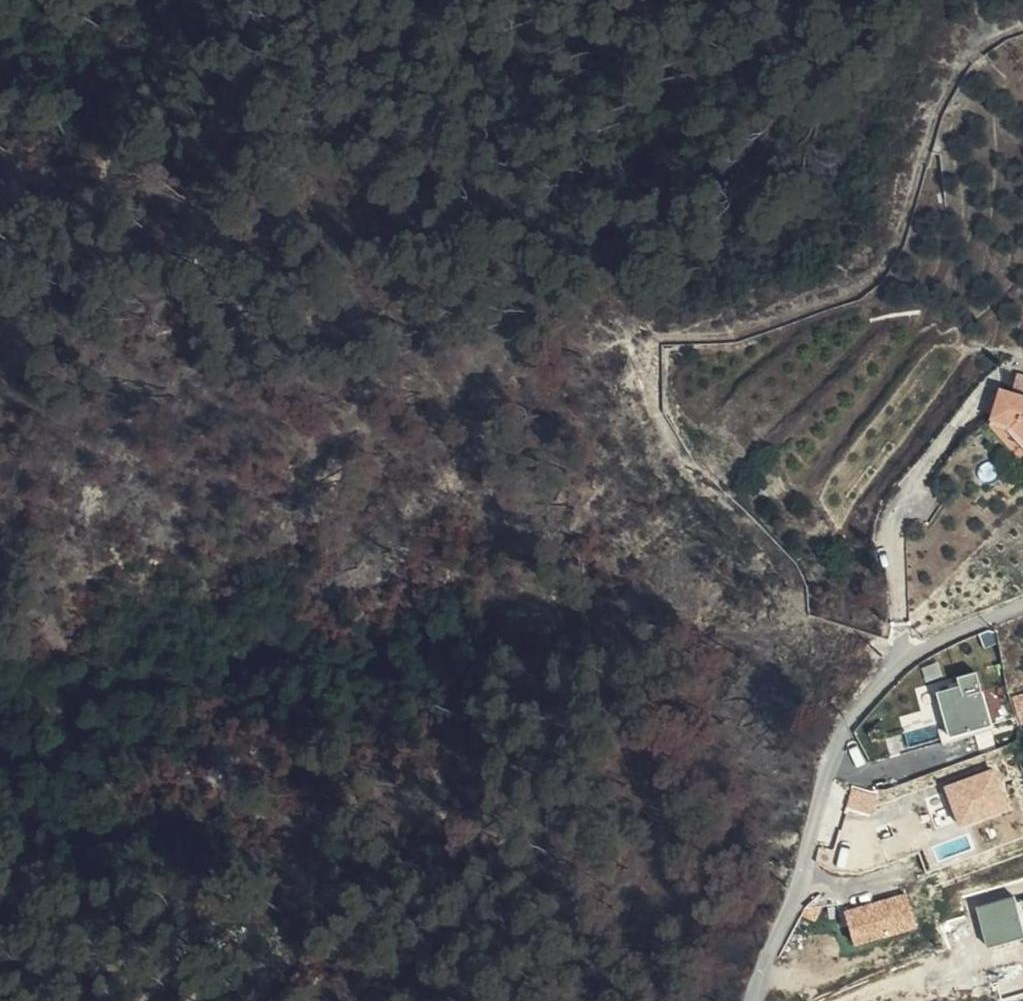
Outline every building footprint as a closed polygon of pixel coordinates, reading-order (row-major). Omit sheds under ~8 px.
[(1004,389),(991,418),(1014,427),(1022,435),(1022,397),(1004,389)] [(938,691),(950,734),(992,722),(978,670),(959,675),(961,684),(938,691)] [(998,768),(947,786),(960,824),(1011,806),(998,768)] [(907,892),(846,910),(856,943),(917,925),(907,892)] [(1020,902),(1018,896),(981,906),(992,945),(1022,937),(1022,901),(1020,902)]
